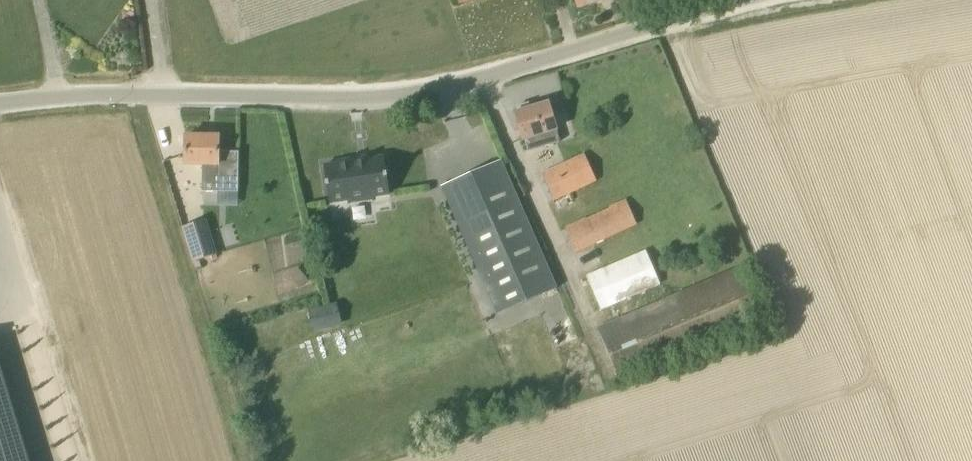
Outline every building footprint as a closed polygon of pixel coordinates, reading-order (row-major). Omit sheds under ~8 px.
[(516,114),(528,152),(560,142),(549,104),(531,109),(530,104),(515,108),(517,114),(516,114)] [(203,165),(202,186),(202,192),(218,192),(218,186),(239,187),(239,152),(219,152),(219,137),(186,136),(185,165),(203,165)] [(554,202),(599,182),(586,153),(541,174),(554,202)] [(390,194),(385,157),(368,160),(368,161),(358,162),(353,159),(341,161),(339,164),(337,164),(324,166),(330,203),(348,200),(348,203),(373,200),(373,197),(390,194)] [(441,186),(496,314),(557,289),(500,161),(441,186)] [(576,254),(639,225),(626,199),(564,228),(576,254)] [(181,228),(191,262),(217,255),(206,221),(182,228),(181,228)] [(602,311),(661,286),(646,251),(587,276),(602,311)] [(619,379),(763,318),(742,268),(598,329),(619,379)] [(308,309),(309,317),(338,314),(337,305),(308,309)] [(339,313),(310,321),(313,332),(342,324),(339,313)] [(0,384),(0,460),(23,460),(0,384)]
